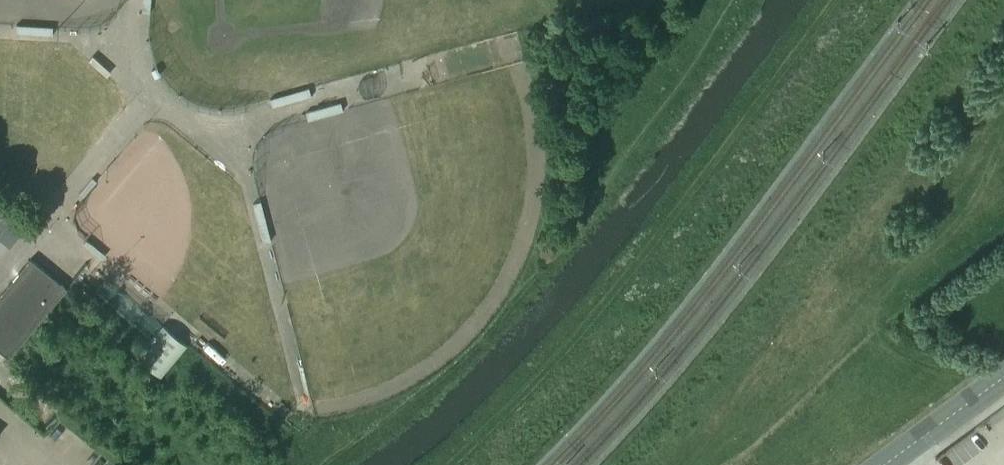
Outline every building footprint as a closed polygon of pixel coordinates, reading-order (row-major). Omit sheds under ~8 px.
[(11,219),(0,209),(0,232),(11,219)] [(9,357),(67,288),(31,258),(0,295),(0,350),(9,357)]
